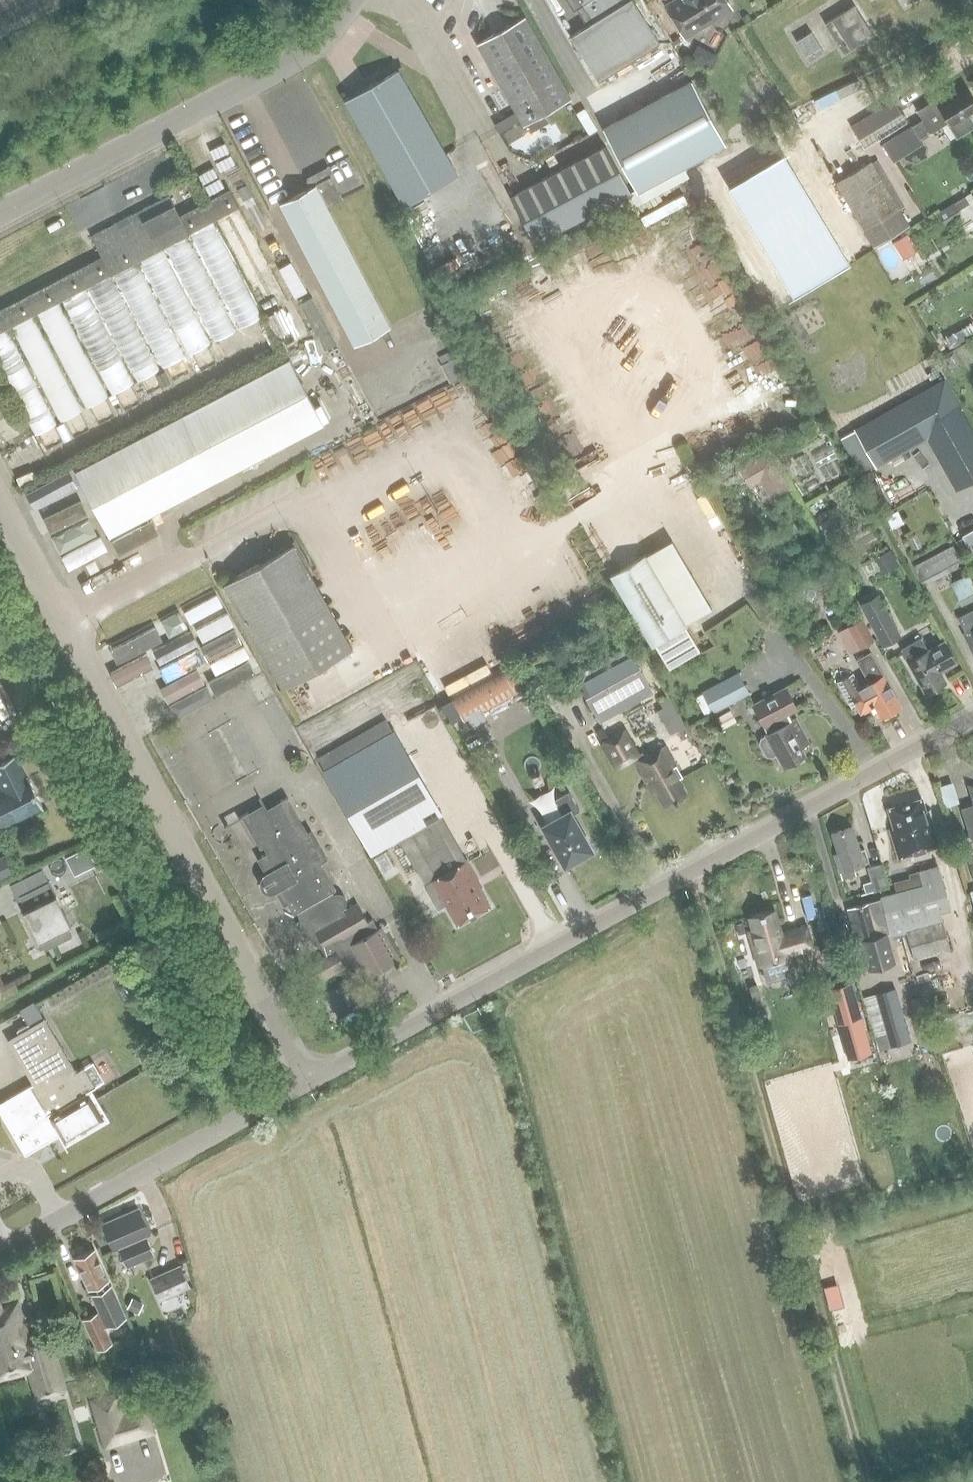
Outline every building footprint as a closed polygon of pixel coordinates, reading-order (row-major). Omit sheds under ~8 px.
[(597,80),(658,42),(632,0),(566,0),(572,10),(575,9),(586,25),(569,36),(597,80)] [(666,6),(684,35),(700,25),(703,25),(712,19),(713,16),(729,6),(725,0),(676,0),(666,6)] [(824,22),(842,52),(872,34),(853,4),(824,22)] [(523,16),(476,43),(522,125),(569,98),(523,16)] [(795,40),(798,46),(806,60),(822,50),(810,31),(795,40)] [(397,69),(344,99),(404,205),(457,174),(397,69)] [(690,79),(602,127),(636,191),(725,143),(690,79)] [(883,142),(893,160),(922,142),(919,138),(930,131),(930,132),(948,120),(957,135),(971,126),(970,121),(965,112),(972,107),(972,99),(966,89),(953,97),(952,95),(938,104),(934,99),(916,110),(921,118),(883,142)] [(848,127),(856,140),(899,115),(891,102),(848,127)] [(510,196),(535,242),(630,191),(605,145),(510,196)] [(783,153),(727,186),(793,296),(848,262),(783,153)] [(835,182),(873,245),(907,225),(869,162),(835,182)] [(311,178),(314,185),(280,203),(355,345),(391,326),(327,206),(343,198),(327,169),(311,178)] [(0,310),(0,371),(33,435),(56,423),(6,327),(8,326),(59,421),(81,409),(31,314),(35,312),(85,407),(108,396),(58,300),(60,299),(110,394),(133,382),(83,287),(86,285),(136,381),(159,369),(109,273),(111,272),(162,367),(185,355),(134,260),(138,258),(188,354),(211,342),(161,246),(163,244),(214,340),(237,328),(186,232),(189,231),(239,327),(262,315),(212,219),(204,203),(180,216),(169,195),(91,236),(102,257),(0,310)] [(966,197),(954,204),(958,210),(970,203),(966,197)] [(936,214),(943,225),(960,215),(958,210),(954,204),(936,214)] [(899,253),(913,245),(906,233),(892,241),(899,253)] [(239,257),(248,277),(273,267),(267,254),(275,250),(272,243),(239,257)] [(312,297),(300,303),(324,350),(336,343),(312,297)] [(944,339),(949,347),(961,340),(956,332),(944,339)] [(460,355),(440,365),(449,383),(469,373),(460,355)] [(181,414),(74,470),(108,535),(322,422),(329,418),(321,403),(314,407),(288,358),(181,414)] [(873,459),(930,426),(964,485),(972,480),(972,433),(943,380),(856,429),(873,459)] [(190,388),(177,393),(181,401),(193,396),(190,388)] [(773,494),(787,487),(768,452),(740,468),(748,482),(762,474),(773,494)] [(65,473),(25,493),(32,507),(73,486),(65,473)] [(67,570),(112,548),(96,515),(81,523),(76,513),(46,528),(67,570)] [(832,515),(820,522),(830,540),(842,534),(832,515)] [(101,560),(108,574),(146,555),(140,541),(101,560)] [(222,583),(281,688),(352,648),(293,543),(268,557),(266,554),(257,559),(259,562),(222,583)] [(914,566),(923,584),(962,564),(953,546),(914,566)] [(890,549),(874,558),(883,574),(898,565),(890,549)] [(667,667),(698,649),(684,625),(685,625),(644,555),(609,575),(650,645),(653,643),(667,667)] [(86,565),(90,572),(99,568),(95,560),(86,565)] [(967,574),(950,582),(962,607),(972,601),(972,585),(967,574)] [(900,636),(877,594),(860,603),(883,645),(900,636)] [(180,613),(194,646),(233,629),(220,596),(180,613)] [(958,617),(965,632),(964,632),(972,650),(972,610),(958,617)] [(873,640),(862,619),(848,627),(859,648),(873,640)] [(920,637),(900,648),(925,691),(940,683),(936,676),(941,674),(939,670),(954,662),(943,641),(927,649),(920,637)] [(852,673),(836,682),(852,710),(857,707),(860,712),(871,706),(872,708),(875,707),(880,716),(900,705),(870,652),(856,660),(869,682),(860,687),(852,673)] [(630,655),(578,684),(598,721),(651,692),(630,655)] [(191,663),(179,668),(193,700),(205,695),(191,663)] [(514,665),(451,698),(462,720),(525,686),(514,665)] [(176,712),(190,706),(174,667),(160,673),(176,712)] [(711,711),(747,693),(737,673),(701,692),(702,694),(711,711)] [(262,674),(247,682),(251,688),(259,684),(267,698),(273,695),(262,674)] [(174,715),(159,682),(145,688),(142,681),(128,687),(146,727),(174,715)] [(759,742),(765,754),(770,756),(778,752),(785,765),(804,755),(800,748),(808,743),(795,719),(787,723),(783,716),(796,709),(784,687),(751,705),(767,735),(760,739),(759,742)] [(702,694),(695,698),(704,714),(711,711),(702,694)] [(668,695),(658,700),(662,707),(664,706),(678,729),(683,739),(690,735),(668,695)] [(633,757),(653,792),(656,790),(665,806),(686,795),(677,779),(681,776),(664,745),(644,756),(642,751),(638,753),(625,729),(602,741),(616,766),(633,757)] [(421,780),(414,766),(393,731),(325,769),(372,853),(410,831),(436,877),(428,881),(443,908),(446,906),(457,925),(490,907),(475,880),(478,879),(467,859),(460,863),(434,817),(440,814),(421,780)] [(3,790),(0,791),(0,827),(17,819),(20,824),(33,817),(31,812),(42,806),(27,778),(25,779),(13,755),(0,762),(0,783),(3,790)] [(953,780),(939,785),(946,805),(959,801),(953,780)] [(966,784),(972,804),(960,807),(970,841),(972,840),(972,786),(966,784)] [(582,858),(581,855),(591,849),(571,815),(579,810),(568,791),(551,801),(560,816),(543,825),(564,864),(568,862),(570,865),(582,858)] [(256,858),(264,872),(260,876),(259,881),(260,886),(264,890),(269,892),(274,890),(283,905),(286,903),(292,913),(296,911),(297,915),(298,919),(295,921),(294,924),(296,927),(299,928),(301,932),(303,934),(308,936),(312,940),(315,944),(320,946),(325,956),(313,963),(322,979),(345,965),(344,964),(345,963),(348,967),(351,965),(355,967),(360,964),(367,976),(399,958),(381,926),(377,928),(372,919),(367,921),(357,904),(343,912),(342,909),(345,905),(346,900),(343,895),(338,893),(333,894),(332,892),(335,890),(320,863),(327,859),(310,829),(306,831),(287,796),(266,808),(263,802),(237,817),(238,818),(241,816),(259,847),(262,846),(266,852),(256,858)] [(930,820),(926,821),(920,798),(887,807),(893,828),(889,829),(897,857),(937,846),(930,820)] [(863,844),(859,846),(852,825),(831,832),(837,852),(834,853),(840,870),(843,879),(856,874),(854,866),(868,861),(863,844)] [(888,887),(881,863),(866,867),(874,891),(888,887)] [(893,881),(896,891),(880,896),(891,935),(906,931),(913,958),(947,948),(938,913),(948,910),(936,866),(909,874),(909,877),(893,881)] [(19,896),(26,909),(22,911),(37,942),(39,941),(37,937),(39,936),(46,949),(71,936),(67,927),(70,925),(65,915),(48,881),(19,896)] [(882,914),(878,899),(868,902),(867,901),(847,907),(857,941),(862,940),(870,968),(891,962),(882,932),(878,934),(873,917),(882,914)] [(805,926),(779,933),(773,910),(749,917),(753,930),(749,931),(758,965),(789,956),(789,953),(811,947),(805,926)] [(742,921),(735,923),(738,934),(745,932),(742,921)] [(851,982),(828,989),(835,1012),(857,1005),(851,982)] [(895,988),(876,993),(890,1044),(909,1039),(895,988)] [(45,1019),(9,1040),(34,1083),(7,1099),(7,1097),(6,1098),(12,1109),(1,1115),(13,1135),(23,1129),(29,1138),(38,1133),(43,1142),(57,1134),(63,1143),(105,1119),(88,1090),(103,1082),(92,1063),(76,1072),(45,1019)] [(150,1236),(139,1210),(105,1225),(116,1250),(119,1249),(128,1268),(155,1256),(147,1237),(150,1236)] [(96,1251),(77,1258),(85,1276),(84,1278),(89,1290),(96,1287),(98,1293),(93,1295),(101,1312),(83,1320),(96,1351),(111,1345),(104,1328),(125,1319),(109,1282),(110,1281),(104,1267),(103,1267),(96,1251)] [(151,1280),(161,1302),(190,1289),(181,1267),(151,1280)] [(143,1303),(132,1298),(127,1308),(138,1313),(143,1303)] [(18,1304),(1,1309),(0,1306),(0,1377),(25,1370),(34,1367),(39,1387),(43,1391),(48,1392),(53,1391),(57,1387),(58,1382),(59,1382),(43,1324),(41,1324),(44,1335),(35,1338),(36,1341),(29,1343),(18,1304)] [(123,1410),(117,1390),(88,1398),(103,1448),(155,1433),(147,1404),(123,1410)]
